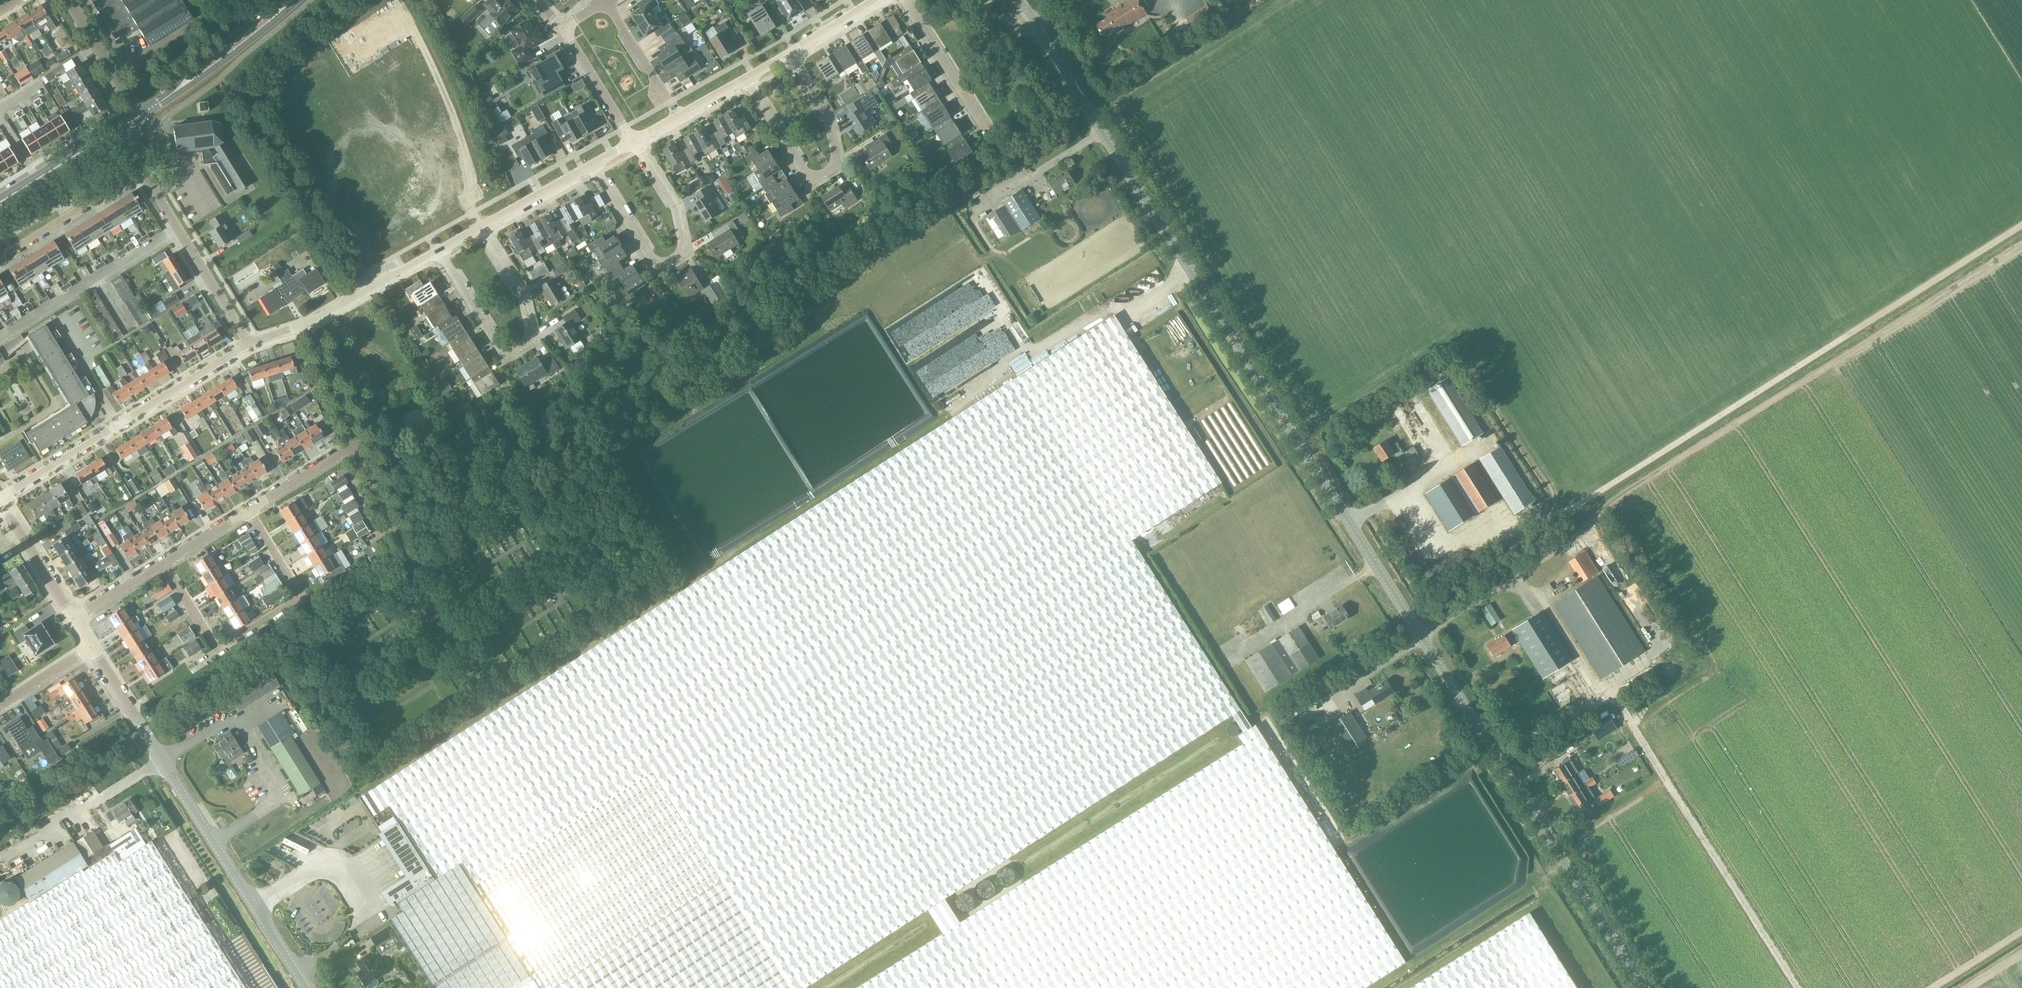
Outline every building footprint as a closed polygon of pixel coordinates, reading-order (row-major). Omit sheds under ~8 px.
[(100,16),(97,18),(100,23),(103,21),(114,40),(123,34),(125,38),(138,30),(148,47),(192,20),(180,0),(90,0),(100,16)] [(501,25),(518,9),(510,0),(505,0),(503,2),(502,0),(489,0),(484,4),(491,12),(490,13),(501,25)] [(655,15),(651,9),(659,4),(657,0),(642,0),(639,2),(643,7),(632,14),(633,16),(632,18),(634,22),(636,21),(639,25),(655,15)] [(689,9),(694,5),(691,0),(683,0),(689,9)] [(797,0),(777,0),(781,7),(779,8),(783,14),(784,13),(789,19),(803,10),(797,0)] [(1124,27),(1146,13),(1137,0),(1129,0),(1105,15),(1107,18),(1095,25),(1102,37),(1111,32),(1113,34),(1124,27)] [(464,27),(475,17),(482,10),(477,4),(458,21),(464,27)] [(775,27),(775,28),(776,27),(762,4),(761,5),(762,6),(749,14),(762,35),(775,27)] [(1213,14),(1207,5),(1185,18),(1192,28),(1213,14)] [(50,21),(47,16),(41,6),(28,13),(34,24),(41,20),(44,25),(46,24),(50,30),(54,27),(50,21)] [(685,11),(678,14),(683,23),(689,19),(685,11)] [(37,29),(34,24),(28,13),(15,21),(22,32),(25,37),(23,38),(26,43),(32,39),(29,34),(37,29)] [(642,35),(645,35),(646,36),(657,29),(661,35),(672,28),(665,18),(659,21),(655,15),(639,25),(641,30),(640,32),(642,35)] [(893,15),(868,31),(879,49),(897,38),(903,34),(898,26),(899,26),(893,15)] [(531,22),(529,22),(528,20),(520,25),(520,28),(513,32),(521,47),(513,51),(520,64),(533,57),(529,49),(544,40),(539,32),(536,34),(533,28),(533,27),(531,22)] [(25,37),(22,32),(15,21),(2,29),(9,40),(15,36),(18,42),(23,38),(25,37)] [(710,40),(722,58),(734,50),(727,38),(733,35),(725,22),(714,28),(718,35),(710,40)] [(691,23),(685,26),(688,33),(694,31),(691,23)] [(9,40),(2,29),(0,30),(0,45),(9,40)] [(861,60),(879,49),(868,31),(850,42),(861,60)] [(665,67),(686,54),(682,48),(686,46),(679,35),(659,48),(663,53),(658,56),(665,67)] [(35,43),(33,40),(32,39),(26,43),(29,47),(31,46),(35,43)] [(844,71),(861,60),(850,42),(833,53),(844,71)] [(903,74),(921,63),(909,45),(892,56),(886,59),(883,67),(885,69),(896,62),(903,74)] [(59,61),(70,54),(67,49),(56,56),(59,61)] [(827,82),(844,71),(833,53),(815,64),(827,82)] [(665,67),(672,78),(677,75),(680,81),(700,69),(694,58),(690,61),(686,54),(665,67)] [(7,55),(1,58),(3,63),(9,59),(7,55)] [(557,71),(563,68),(560,62),(561,62),(559,60),(556,55),(538,65),(537,63),(530,67),(531,69),(530,70),(535,78),(537,81),(538,84),(535,86),(539,93),(542,92),(544,94),(563,83),(557,71)] [(44,60),(48,68),(54,65),(50,57),(44,60)] [(914,91),(928,83),(932,80),(921,63),(903,74),(891,82),(894,87),(907,80),(914,91)] [(65,88),(86,75),(79,64),(65,73),(69,80),(63,84),(65,88)] [(55,76),(66,70),(63,65),(52,71),(55,76)] [(33,80),(26,69),(14,76),(21,87),(33,80)] [(78,95),(93,86),(86,75),(65,88),(68,92),(74,88),(78,95)] [(864,79),(854,85),(859,95),(870,89),(864,79)] [(914,91),(911,94),(921,111),(939,100),(928,83),(914,91)] [(4,88),(6,93),(13,90),(11,85),(4,88)] [(79,110),(99,97),(93,86),(78,95),(82,101),(76,105),(79,110)] [(867,91),(870,94),(849,107),(854,113),(849,117),(859,134),(873,125),(872,124),(876,122),(868,110),(879,104),(873,95),(879,92),(875,86),(867,91)] [(99,97),(79,110),(81,114),(88,110),(92,117),(106,108),(99,97)] [(904,98),(893,105),(895,109),(906,102),(904,98)] [(933,129),(950,117),(939,100),(921,111),(933,129)] [(198,113),(207,112),(206,102),(196,104),(198,113)] [(583,136),(594,130),(592,127),(598,123),(587,103),(570,113),(583,136)] [(486,110),(492,128),(511,117),(507,110),(502,114),(497,104),(486,110)] [(68,111),(63,114),(65,117),(70,125),(75,122),(68,111)] [(733,111),(732,112),(731,111),(722,115),(735,139),(751,130),(744,117),(738,120),(733,111)] [(571,142),(583,136),(570,113),(552,123),(564,143),(570,139),(571,142)] [(69,131),(59,115),(50,121),(59,137),(69,131)] [(721,147),(735,139),(722,115),(714,120),(715,122),(713,123),(718,131),(713,134),(721,147)] [(944,146),(961,135),(950,117),(933,129),(944,146)] [(59,137),(50,121),(40,127),(50,143),(59,137)] [(233,182),(239,191),(250,185),(226,147),(225,148),(222,143),(219,125),(211,122),(172,128),(176,153),(201,149),(203,165),(201,165),(201,166),(209,165),(210,167),(210,168),(227,195),(233,191),(230,185),(233,182)] [(528,136),(541,160),(552,153),(545,141),(550,138),(542,124),(532,130),(533,133),(528,136)] [(50,143),(40,127),(31,133),(40,148),(50,143)] [(721,147),(713,134),(708,137),(703,128),(693,134),(703,151),(706,155),(721,147)] [(40,148),(31,133),(21,139),(30,154),(40,148)] [(694,156),(703,151),(693,134),(684,140),(688,148),(683,151),(691,164),(691,166),(698,162),(694,156)] [(877,146),(867,152),(862,156),(870,169),(891,156),(885,146),(890,142),(885,134),(873,141),(877,146)] [(961,135),(944,146),(954,163),(972,152),(961,135)] [(530,166),(541,160),(528,136),(512,145),(518,157),(523,154),(530,166)] [(678,154),(674,145),(672,146),(671,145),(663,149),(664,151),(663,151),(677,175),(686,170),(685,167),(691,164),(683,151),(678,154)] [(8,147),(0,152),(0,156),(8,168),(17,162),(8,147)] [(758,170),(774,160),(768,151),(760,156),(756,151),(744,159),(748,165),(753,162),(758,170)] [(763,188),(775,180),(772,175),(780,170),(774,160),(758,170),(753,173),(763,188)] [(1055,195),(1074,183),(1067,171),(1048,183),(1043,187),(1047,193),(1052,190),(1055,195)] [(789,180),(787,181),(786,179),(778,185),(775,180),(763,188),(767,194),(765,195),(770,203),(794,188),(789,180)] [(707,221),(720,212),(713,200),(717,197),(709,186),(697,194),(701,201),(696,204),(707,221)] [(845,208),(856,200),(848,188),(842,192),(838,187),(822,198),(830,211),(842,203),(845,208)] [(798,197),(799,196),(794,188),(770,203),(771,204),(772,203),(781,217),(794,209),(790,204),(799,199),(798,197)] [(1040,219),(1031,205),(1029,202),(1029,203),(1021,190),(1002,202),(1004,206),(985,218),(1001,243),(1040,219)] [(131,193),(119,200),(130,218),(142,211),(135,199),(137,198),(136,196),(134,198),(131,193)] [(599,195),(595,197),(601,207),(605,204),(599,195)] [(570,203),(579,220),(588,215),(591,220),(597,216),(590,203),(585,206),(580,198),(570,203)] [(119,200),(109,207),(119,225),(130,218),(119,200)] [(570,203),(560,209),(565,217),(560,220),(567,233),(573,244),(579,240),(571,225),(579,220),(570,203)] [(109,207),(98,214),(108,231),(119,225),(109,207)] [(98,214),(87,221),(97,238),(108,231),(98,214)] [(218,214),(209,220),(214,228),(209,232),(219,248),(229,242),(223,233),(228,230),(218,214)] [(547,214),(539,218),(553,244),(562,239),(561,237),(567,233),(560,220),(555,223),(550,215),(548,216),(547,214)] [(530,237),(537,250),(543,246),(545,249),(553,244),(539,218),(531,223),(532,225),(530,226),(535,234),(530,237)] [(87,221),(76,227),(86,245),(97,238),(87,221)] [(724,234),(715,239),(709,243),(718,257),(738,243),(732,233),(738,229),(733,221),(721,229),(724,234)] [(76,227),(64,234),(75,252),(86,245),(76,227)] [(239,243),(252,235),(248,230),(235,237),(239,243)] [(525,240),(520,231),(518,233),(517,231),(509,235),(510,237),(524,262),(533,256),(531,253),(537,250),(530,237),(525,240)] [(599,260),(621,246),(615,237),(606,242),(603,237),(587,247),(591,253),(595,251),(600,259),(599,260)] [(53,241),(41,248),(52,266),(64,259),(53,241)] [(609,274),(622,266),(619,261),(627,256),(621,246),(599,260),(604,269),(605,268),(609,274)] [(41,248),(30,255),(41,273),(52,266),(41,248)] [(575,250),(569,254),(571,259),(578,255),(575,250)] [(169,274),(179,268),(171,255),(167,257),(164,252),(152,260),(155,265),(157,264),(164,274),(163,275),(165,280),(171,276),(169,274)] [(30,255),(20,262),(30,280),(41,273),(30,255)] [(20,262),(8,269),(19,287),(30,280),(20,262)] [(973,262),(889,316),(891,320),(943,401),(1005,361),(1016,378),(1027,371),(1033,367),(1023,350),(1027,347),(976,266),(973,262)] [(557,278),(568,271),(564,265),(553,271),(557,278)] [(623,286),(639,275),(633,266),(625,271),(622,266),(609,274),(613,280),(618,277),(623,286)] [(171,276),(165,280),(173,292),(179,289),(178,287),(187,281),(179,268),(169,274),(171,276)] [(291,300),(302,294),(301,292),(305,290),(307,294),(308,293),(308,292),(323,283),(323,284),(324,284),(315,268),(305,274),(303,269),(291,276),(287,269),(276,275),(282,284),(274,289),(259,298),(259,299),(260,298),(269,314),(268,314),(269,315),(284,306),(283,303),(290,299),(291,300)] [(688,298),(703,288),(692,270),(677,279),(688,298)] [(623,286),(617,290),(623,298),(624,297),(628,303),(640,295),(637,290),(645,285),(639,275),(623,286)] [(123,304),(124,304),(133,298),(120,276),(109,282),(123,304)] [(552,306),(565,298),(553,280),(540,288),(552,306)] [(424,311),(442,300),(431,282),(424,287),(420,281),(405,290),(409,297),(413,294),(424,311)] [(718,283),(705,291),(714,304),(726,296),(718,283)] [(1136,299),(1149,293),(1146,287),(1133,293),(1136,299)] [(113,342),(122,337),(94,290),(85,296),(113,342)] [(178,300),(175,294),(161,303),(166,310),(179,302),(178,300)] [(1169,294),(1160,299),(1167,311),(1176,305),(1169,294)] [(143,314),(133,298),(124,304),(138,327),(147,321),(146,320),(146,319),(143,314)] [(25,309),(31,307),(28,300),(22,302),(25,309)] [(435,329),(438,327),(453,317),(442,300),(424,311),(435,329)] [(1125,300),(1114,302),(1115,310),(1127,307),(1125,300)] [(159,314),(154,307),(146,312),(151,319),(159,314)] [(573,324),(581,319),(575,310),(563,318),(566,324),(556,330),(567,349),(583,339),(573,324)] [(1232,716),(1239,726),(1247,721),(1247,720),(1246,719),(1203,652),(1132,540),(1221,483),(1114,315),(1087,333),(1046,359),(1027,371),(376,787),(360,798),(373,817),(388,806),(434,878),(394,904),(399,912),(389,919),(412,954),(433,987),(434,987),(802,987),(927,909),(934,919),(950,909),(944,900),(1232,716)] [(449,344),(467,333),(456,315),(453,317),(438,327),(449,344)] [(1135,318),(1124,323),(1128,332),(1139,328),(1135,318)] [(219,336),(225,332),(217,321),(196,333),(197,334),(200,339),(202,338),(209,348),(222,340),(219,336)] [(93,393),(95,392),(85,376),(78,380),(68,364),(75,360),(70,353),(64,357),(54,341),(60,337),(56,329),(49,333),(44,325),(27,335),(71,406),(25,434),(23,431),(30,444),(33,442),(39,452),(46,448),(48,450),(57,444),(56,441),(69,433),(71,436),(81,430),(79,427),(86,422),(87,421),(89,419),(90,418),(91,417),(92,415),(92,414),(93,412),(94,410),(94,408),(94,407),(95,405),(95,403),(95,400),(95,399),(94,397),(93,393)] [(423,335),(416,325),(408,331),(415,340),(423,335)] [(163,326),(158,328),(161,335),(166,333),(163,326)] [(442,348),(449,344),(439,329),(432,333),(442,348)] [(460,361),(478,350),(467,333),(449,344),(460,361)] [(21,335),(20,334),(0,347),(0,363),(1,363),(2,362),(2,361),(3,361),(23,339),(21,335)] [(196,356),(209,348),(202,338),(200,339),(197,334),(185,342),(188,347),(190,346),(196,356)] [(171,346),(166,349),(172,358),(175,355),(176,356),(178,354),(183,364),(196,356),(190,346),(188,347),(180,351),(177,346),(172,349),(171,346)] [(166,366),(171,364),(172,363),(164,349),(156,354),(161,363),(154,368),(148,362),(149,358),(146,352),(143,352),(139,354),(146,365),(145,366),(149,371),(151,370),(156,380),(169,371),(166,366)] [(471,379),(489,367),(478,350),(460,361),(471,379)] [(140,367),(145,364),(140,356),(135,359),(140,367)] [(303,372),(298,373),(296,368),(294,368),(291,358),(277,362),(280,373),(282,372),(291,369),(293,375),(288,377),(290,381),(304,377),(303,372)] [(548,377),(560,369),(553,358),(542,365),(538,358),(516,371),(526,387),(546,374),(548,377)] [(284,379),(282,372),(280,373),(277,362),(263,367),(266,377),(268,377),(277,374),(279,380),(284,379)] [(105,388),(110,384),(98,365),(93,369),(105,388)] [(116,369),(121,377),(126,374),(121,365),(116,369)] [(263,367),(248,371),(252,382),(263,378),(265,385),(270,383),(268,377),(266,377),(263,367)] [(489,367),(471,379),(482,396),(500,385),(489,367)] [(144,388),(156,380),(151,370),(149,371),(141,376),(137,371),(133,374),(136,379),(138,378),(144,388)] [(131,395),(144,388),(138,378),(136,379),(129,383),(124,379),(120,381),(124,387),(125,386),(131,395)] [(225,396),(226,395),(235,390),(239,395),(243,393),(239,387),(238,387),(232,378),(219,386),(225,396)] [(1451,378),(1430,390),(1462,446),(1483,434),(1451,378)] [(119,403),(131,395),(125,386),(124,387),(117,391),(112,386),(107,389),(111,395),(113,394),(119,403)] [(230,400),(226,395),(225,396),(219,386),(207,394),(213,403),(214,403),(222,398),(226,403),(230,400)] [(213,403),(210,399),(207,394),(194,402),(197,407),(200,411),(201,410),(209,406),(213,411),(218,408),(214,403),(213,403)] [(200,411),(197,407),(194,402),(181,409),(187,419),(197,413),(201,419),(198,421),(203,429),(209,426),(203,417),(205,416),(201,410),(200,411)] [(247,408),(255,421),(256,422),(264,416),(255,403),(247,408)] [(159,436),(161,435),(169,430),(173,435),(177,433),(174,427),(172,428),(166,419),(154,427),(159,436)] [(303,425),(314,443),(325,437),(317,424),(311,427),(307,422),(303,425)] [(261,424),(254,428),(260,438),(267,434),(261,424)] [(296,437),(304,450),(314,443),(303,425),(292,431),(296,437)] [(165,440),(161,435),(159,436),(154,427),(141,435),(147,444),(148,443),(156,438),(161,443),(165,440)] [(282,438),(293,456),(304,450),(296,437),(290,440),(286,435),(282,428),(277,431),(281,438),(282,438)] [(244,434),(250,444),(257,440),(251,430),(244,434)] [(152,448),(148,443),(147,444),(141,435),(128,442),(134,452),(136,451),(139,456),(152,448)] [(243,453),(249,449),(245,443),(246,442),(242,435),(234,440),(243,453)] [(283,463),(293,456),(282,438),(281,438),(278,440),(280,447),(275,450),(283,463)] [(1393,452),(1400,448),(1396,443),(1389,447),(1385,440),(1373,448),(1381,462),(1394,454),(1393,452)] [(30,458),(19,441),(0,453),(0,459),(8,472),(30,458)] [(139,456),(136,451),(134,452),(128,442),(116,450),(121,460),(131,453),(135,459),(139,456)] [(190,461),(197,457),(189,443),(182,447),(190,461)] [(228,455),(236,451),(233,445),(225,450),(228,455)] [(1513,514),(1539,498),(1530,484),(1525,487),(1500,446),(1479,459),(1513,514)] [(1413,447),(1403,453),(1411,467),(1421,460),(1413,447)] [(205,460),(211,473),(219,470),(213,457),(205,460)] [(246,460),(258,479),(268,472),(260,459),(254,463),(250,458),(246,460)] [(94,477),(96,475),(104,470),(108,476),(112,473),(109,467),(107,469),(101,459),(88,467),(94,477)] [(247,485),(258,479),(246,460),(242,463),(244,469),(239,472),(247,485)] [(194,466),(202,480),(211,475),(203,461),(194,466)] [(1496,500),(1473,463),(1425,493),(1448,531),(1496,500)] [(100,481),(96,475),(94,477),(88,467),(75,475),(81,484),(91,478),(95,483),(100,481)] [(149,473),(155,483),(162,479),(156,469),(149,473)] [(247,485),(239,472),(234,476),(229,471),(225,473),(237,492),(247,485)] [(226,498),(237,492),(225,473),(221,476),(224,482),(218,485),(226,498)] [(337,489),(347,482),(343,475),(332,481),(337,489)] [(141,490),(133,478),(128,481),(135,493),(141,490)] [(173,478),(165,483),(171,493),(179,489),(173,478)] [(216,505),(205,486),(202,481),(196,485),(203,495),(197,498),(205,511),(216,505)] [(226,498),(218,485),(213,488),(209,483),(205,486),(216,505),(226,498)] [(49,491),(58,505),(65,502),(69,508),(73,505),(60,484),(49,491)] [(125,500),(130,497),(123,485),(117,488),(125,500)] [(348,487),(337,494),(342,501),(352,494),(348,487)] [(52,509),(58,505),(49,491),(38,498),(51,518),(56,516),(52,509)] [(307,508),(303,502),(300,497),(279,510),(286,521),(300,513),(299,512),(307,508)] [(47,521),(51,518),(38,498),(27,504),(37,519),(43,515),(47,521)] [(345,514),(358,506),(353,498),(341,506),(345,514)] [(91,514),(98,510),(93,500),(86,505),(91,514)] [(132,500),(124,507),(128,512),(137,505),(132,500)] [(82,516),(87,514),(87,513),(80,502),(75,506),(82,516)] [(169,508),(180,527),(191,520),(183,507),(177,511),(173,506),(169,508)] [(170,533),(180,527),(169,508),(158,515),(162,521),(170,533)] [(350,526),(353,524),(363,519),(358,510),(345,518),(350,526)] [(292,532),(306,524),(300,513),(286,521),(292,532)] [(170,533),(162,521),(156,524),(152,519),(148,521),(159,540),(170,533)] [(313,520),(306,524),(292,532),(300,544),(313,535),(314,535),(320,531),(313,520)] [(149,546),(159,540),(148,521),(144,524),(146,530),(141,533),(149,546)] [(358,537),(368,530),(363,522),(353,529),(358,537)] [(69,535),(81,528),(78,523),(66,530),(69,535)] [(46,535),(49,540),(60,533),(57,528),(46,535)] [(52,545),(59,556),(76,545),(69,535),(66,530),(63,531),(66,536),(52,545)] [(149,546),(141,533),(136,537),(131,532),(127,534),(139,553),(149,546)] [(112,547),(119,543),(112,533),(106,537),(112,547)] [(128,559),(139,553),(127,534),(123,537),(125,543),(120,547),(128,559)] [(233,554),(237,552),(242,549),(241,547),(252,541),(247,534),(232,544),(234,547),(233,552),(233,554)] [(321,546),(320,546),(314,535),(313,535),(300,544),(307,555),(321,546)] [(381,556),(375,541),(367,546),(372,554),(367,556),(371,563),(381,556)] [(244,548),(249,555),(257,550),(253,542),(244,548)] [(327,557),(327,556),(323,550),(328,547),(325,542),(320,546),(321,546),(307,555),(313,566),(327,557)] [(83,547),(80,543),(59,556),(66,567),(80,558),(77,551),(83,547)] [(202,574),(220,562),(213,551),(208,554),(195,562),(202,574)] [(1585,551),(1568,561),(1581,582),(1598,572),(1585,551)] [(97,562),(73,578),(80,588),(94,579),(90,573),(95,569),(97,572),(111,564),(114,568),(119,564),(112,553),(107,557),(106,556),(97,562)] [(327,557),(313,566),(323,582),(343,569),(333,553),(327,556),(327,557)] [(80,558),(66,567),(73,578),(94,565),(91,560),(85,564),(80,558)] [(249,564),(253,571),(263,565),(259,558),(249,564)] [(221,576),(222,577),(227,574),(220,562),(202,574),(209,585),(221,576)] [(10,573),(15,581),(25,596),(36,589),(21,564),(9,571),(10,573)] [(260,575),(263,580),(263,581),(274,574),(270,568),(260,575)] [(5,575),(0,578),(0,589),(15,581),(10,573),(5,575)] [(228,587),(222,577),(221,576),(209,585),(216,596),(228,587)] [(1597,576),(1553,604),(1601,679),(1644,651),(1597,576)] [(277,577),(257,590),(262,598),(282,585),(277,577)] [(164,587),(153,594),(157,600),(167,593),(164,587)] [(222,607),(235,599),(228,587),(216,596),(222,607)] [(266,607),(284,596),(279,588),(262,600),(266,607)] [(157,616),(162,613),(175,604),(170,596),(156,605),(160,610),(155,613),(157,616)] [(1282,613),(1294,607),(1289,597),(1277,603),(1282,613)] [(230,618),(242,610),(235,599),(222,607),(230,618)] [(1491,625),(1500,620),(1490,604),(1481,609),(1491,625)] [(1248,637),(1264,627),(1276,620),(1266,605),(1254,612),(1255,614),(1240,623),(1244,631),(1248,637)] [(1330,629),(1349,617),(1342,605),(1323,617),(1323,618),(1318,621),(1322,627),(1327,624),(1330,629)] [(116,628),(129,619),(122,608),(108,617),(116,628)] [(169,623),(180,616),(175,610),(165,616),(169,623)] [(242,610),(230,618),(236,629),(249,621),(242,610)] [(1513,632),(1505,637),(1510,645),(1518,640),(1542,678),(1571,659),(1541,611),(1512,630),(1513,632)] [(136,630),(132,624),(138,620),(135,615),(129,619),(116,628),(122,639),(136,630)] [(24,625),(14,632),(20,642),(25,639),(35,655),(53,644),(40,623),(28,631),(24,625)] [(1289,655),(1308,643),(1298,626),(1278,639),(1289,655)] [(188,627),(176,635),(182,643),(193,636),(188,627)] [(129,649),(143,641),(136,630),(122,639),(129,649)] [(1510,645),(1505,637),(1504,636),(1486,647),(1493,657),(1510,646),(1510,645)] [(1318,659),(1308,643),(1289,655),(1278,639),(1244,660),(1265,693),(1318,659)] [(201,650),(195,640),(183,648),(189,658),(201,650)] [(136,660),(149,652),(143,641),(129,649),(136,660)] [(143,671),(156,662),(153,657),(159,653),(155,648),(150,652),(149,652),(136,660),(143,671)] [(1229,664),(1237,657),(1228,648),(1220,655),(1229,664)] [(156,662),(143,671),(150,682),(172,668),(165,657),(157,663),(156,662)] [(3,664),(0,666),(0,672),(4,678),(9,675),(3,664)] [(1555,682),(1569,674),(1565,668),(1551,675),(1555,682)] [(280,685),(279,685),(270,672),(229,698),(238,712),(280,685)] [(69,699),(81,691),(73,678),(55,689),(58,694),(59,693),(61,696),(65,693),(69,699)] [(1375,704),(1394,692),(1386,680),(1362,696),(1360,692),(1355,695),(1361,706),(1371,699),(1375,704)] [(480,682),(474,686),(479,694),(485,690),(480,682)] [(52,698),(58,694),(55,689),(49,693),(52,698)] [(76,711),(89,703),(81,691),(69,699),(57,706),(60,711),(72,703),(76,710),(76,711)] [(31,696),(25,700),(29,707),(35,703),(31,696)] [(84,723),(97,715),(89,703),(76,711),(76,710),(65,718),(68,722),(74,718),(76,721),(81,718),(84,723)] [(25,712),(21,714),(25,723),(30,721),(25,712)] [(1330,725),(1346,751),(1347,751),(1366,738),(1350,712),(1330,725)] [(318,784),(289,737),(293,735),(280,713),(276,716),(256,728),(299,796),(318,784)] [(1596,725),(1602,734),(1617,724),(1611,716),(1596,725)] [(40,739),(32,726),(32,727),(27,730),(23,725),(19,718),(7,726),(20,747),(23,752),(37,743),(50,764),(59,758),(47,740),(43,742),(41,739),(40,739)] [(1406,962),(1336,853),(1333,847),(1255,725),(1252,727),(1250,724),(1247,721),(1239,726),(1244,734),(1238,737),(1243,744),(1105,831),(959,924),(950,909),(934,919),(943,933),(855,987),(1364,987),(1406,962)] [(1346,751),(1330,725),(1330,724),(1319,731),(1336,757),(1346,751)] [(58,741),(53,734),(51,730),(46,734),(52,744),(58,741)] [(237,733),(232,735),(229,730),(221,735),(224,740),(212,747),(219,759),(239,747),(236,742),(241,739),(237,733)] [(10,759),(2,747),(0,748),(0,761),(2,764),(10,759)] [(1622,762),(1637,754),(1634,747),(1618,754),(1622,762)] [(1576,774),(1578,772),(1568,757),(1561,762),(1563,764),(1552,771),(1561,783),(1576,774)] [(271,781),(276,778),(273,772),(268,775),(271,781)] [(1585,786),(1583,783),(1582,783),(1576,774),(1561,783),(1569,796),(1585,786)] [(1591,786),(1595,783),(1592,777),(1587,780),(1591,786)] [(1586,789),(1591,786),(1587,780),(1583,783),(1585,786),(1569,796),(1577,809),(1587,803),(1588,803),(1593,800),(1586,789)] [(319,798),(326,793),(323,789),(316,793),(319,798)] [(1602,794),(1606,800),(1613,796),(1609,790),(1602,794)] [(342,800),(344,804),(356,799),(354,795),(342,800)] [(118,824),(137,813),(129,801),(111,812),(111,813),(106,816),(110,823),(115,819),(118,824)] [(285,807),(279,809),(281,816),(287,814),(285,807)] [(40,820),(34,824),(36,828),(43,825),(40,820)] [(151,841),(146,845),(135,828),(109,845),(108,844),(103,847),(93,831),(73,843),(73,842),(15,879),(30,901),(0,920),(0,987),(245,987),(151,841)] [(15,877),(28,869),(24,863),(11,871),(15,877)] [(7,881),(3,882),(0,883),(0,904),(4,906),(9,906),(13,904),(16,902),(18,899),(19,895),(19,891),(17,887),(14,884),(10,882),(7,881)] [(1409,987),(1576,987),(1528,913),(1409,987)] [(389,926),(371,938),(377,948),(395,936),(389,926)] [(357,962),(361,969),(361,968),(363,970),(357,974),(365,986),(367,986),(368,987),(372,987),(377,985),(378,983),(376,980),(386,973),(387,969),(382,961),(378,960),(372,964),(367,956),(357,962)]
